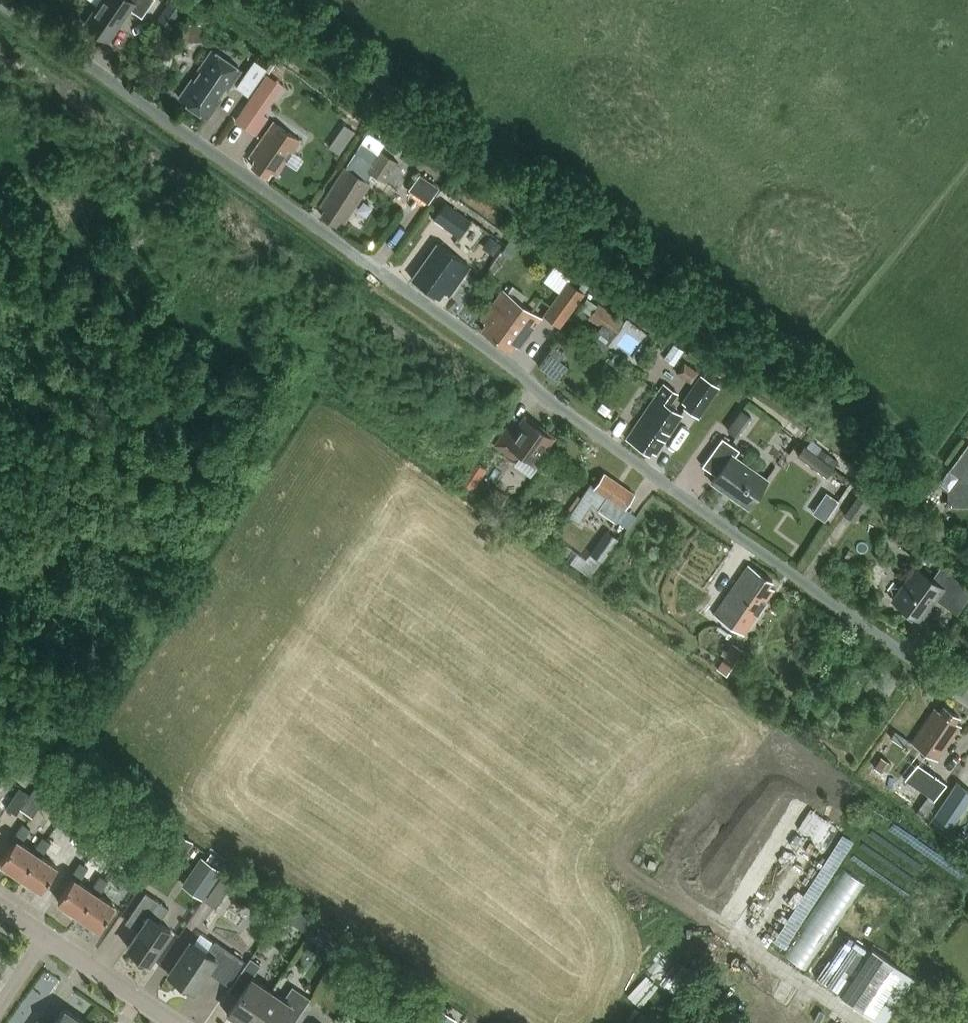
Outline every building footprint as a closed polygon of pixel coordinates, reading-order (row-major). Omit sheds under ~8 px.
[(142,15),(152,0),(98,0),(97,3),(84,22),(108,39),(130,7),(142,15)] [(182,9),(169,1),(156,21),(169,29),(182,9)] [(202,24),(186,23),(186,41),(202,41),(202,24)] [(193,76),(179,96),(208,116),(221,97),(219,95),(224,87),(225,86),(227,88),(241,68),(212,48),(199,67),(201,69),(195,78),(193,76)] [(252,58),(234,85),(246,94),(264,67),(252,58)] [(267,72),(247,101),(258,109),(278,80),(267,72)] [(286,128),(307,97),(287,84),(273,103),(282,109),(275,120),(274,120),(250,155),(256,158),(252,163),(268,175),(272,169),(277,173),(301,138),(286,128)] [(386,180),(399,160),(365,138),(321,204),(325,207),(321,213),(336,223),(340,218),(344,220),(369,182),(361,177),(367,167),(386,180)] [(410,185),(429,199),(440,184),(421,170),(410,185)] [(460,237),(472,220),(446,202),(434,218),(460,237)] [(489,233),(482,243),(494,251),(501,241),(489,233)] [(450,294),(471,265),(439,242),(413,277),(440,297),(444,290),(450,294)] [(508,244),(503,251),(511,256),(515,249),(508,244)] [(565,278),(541,311),(559,323),(583,290),(577,286),(565,278)] [(582,280),(577,286),(583,290),(587,284),(582,280)] [(520,345),(541,316),(503,289),(483,318),(488,322),(483,328),(510,347),(515,341),(520,345)] [(625,321),(598,303),(588,317),(601,327),(604,323),(617,333),(625,321)] [(560,356),(565,350),(556,341),(537,363),(555,380),(569,364),(560,356)] [(696,418),(718,387),(701,376),(682,404),(687,407),(684,410),(696,418)] [(656,451),(682,413),(666,402),(673,392),(663,385),(627,437),(650,453),(652,448),(656,451)] [(741,407),(726,427),(736,434),(751,414),(741,407)] [(550,436),(525,418),(516,431),(508,425),(495,444),(516,459),(522,451),(533,459),(550,436)] [(740,448),(723,435),(703,464),(717,474),(712,480),(748,506),(768,478),(735,454),(740,448)] [(803,442),(831,462),(835,456),(807,436),(803,442)] [(803,442),(796,452),(825,473),(833,463),(831,462),(803,442)] [(939,483),(947,490),(947,504),(967,504),(967,443),(940,481),(939,483)] [(473,459),(459,479),(472,487),(486,467),(473,459)] [(617,519),(636,492),(604,470),(594,484),(597,486),(589,497),(599,504),(598,506),(617,519)] [(920,492),(933,491),(939,483),(940,481),(935,477),(936,476),(931,472),(923,483),(920,492)] [(509,496),(494,486),(487,495),(502,506),(509,496)] [(857,493),(844,512),(855,520),(868,500),(857,493)] [(592,501),(586,497),(583,495),(571,513),(570,514),(579,520),(592,501)] [(819,501),(812,511),(825,520),(832,510),(819,501)] [(618,537),(610,532),(594,555),(601,560),(618,537)] [(744,633),(775,587),(770,583),(773,579),(749,563),(715,613),(744,633)] [(915,566),(892,597),(920,617),(935,596),(945,604),(962,581),(940,564),(931,577),(915,566)] [(735,644),(719,668),(727,673),(743,649),(735,644)] [(937,759),(961,724),(955,720),(959,714),(943,704),(939,710),(935,706),(911,741),(937,759)] [(896,730),(892,736),(903,744),(907,738),(896,730)] [(917,762),(906,778),(935,798),(946,782),(917,762)] [(49,780),(44,786),(52,792),(55,789),(57,786),(49,780)] [(934,813),(953,826),(967,804),(967,788),(956,780),(943,799),(934,813)] [(20,808),(29,794),(20,788),(6,808),(16,815),(19,810),(20,808)] [(29,794),(20,808),(33,817),(45,799),(47,796),(34,788),(32,790),(32,791),(29,794)] [(16,838),(1,861),(20,875),(36,851),(34,850),(22,842),(31,828),(23,823),(14,836),(16,838)] [(181,860),(194,841),(179,831),(177,829),(164,849),(166,850),(181,860)] [(45,849),(50,841),(43,836),(34,850),(36,851),(20,875),(41,889),(57,865),(41,854),(45,849)] [(137,858),(129,869),(139,876),(147,865),(137,858)] [(203,859),(184,887),(203,900),(222,872),(203,859)] [(74,877),(58,900),(78,913),(94,890),(92,888),(79,880),(88,867),(81,861),(71,875),(74,877)] [(843,867),(781,952),(806,970),(867,885),(843,867)] [(94,890),(78,913),(99,928),(115,904),(99,893),(108,880),(101,875),(92,888),(94,890)] [(127,946),(149,961),(171,929),(159,921),(169,907),(146,891),(130,915),(143,924),(127,946)] [(261,898),(258,902),(269,910),(272,905),(275,901),(264,894),(261,898)] [(291,903),(282,915),(295,924),(304,911),(291,903)] [(320,925),(313,936),(325,944),(332,933),(320,925)] [(828,961),(817,979),(841,995),(880,1021),(911,973),(872,948),(870,950),(849,936),(844,944),(865,958),(853,977),(828,961)] [(191,940),(168,973),(194,990),(208,970),(228,984),(244,960),(215,940),(214,941),(207,951),(193,942),(191,940)] [(654,972),(674,992),(692,974),(672,954),(654,972)] [(231,987),(240,994),(227,1013),(237,1020),(238,1018),(246,1022),(250,1022),(272,991),(252,977),(261,964),(250,957),(230,987),(231,987)] [(250,1022),(279,1022),(280,1021),(283,1022),(293,1022),(310,998),(292,986),(283,999),(272,991),(250,1022)] [(411,1000),(399,1000),(399,1012),(412,1012),(411,1000)] [(85,1021),(64,1007),(53,1022),(83,1022),(85,1021)] [(438,1008),(431,1019),(436,1022),(454,1022),(456,1019),(438,1008)]
